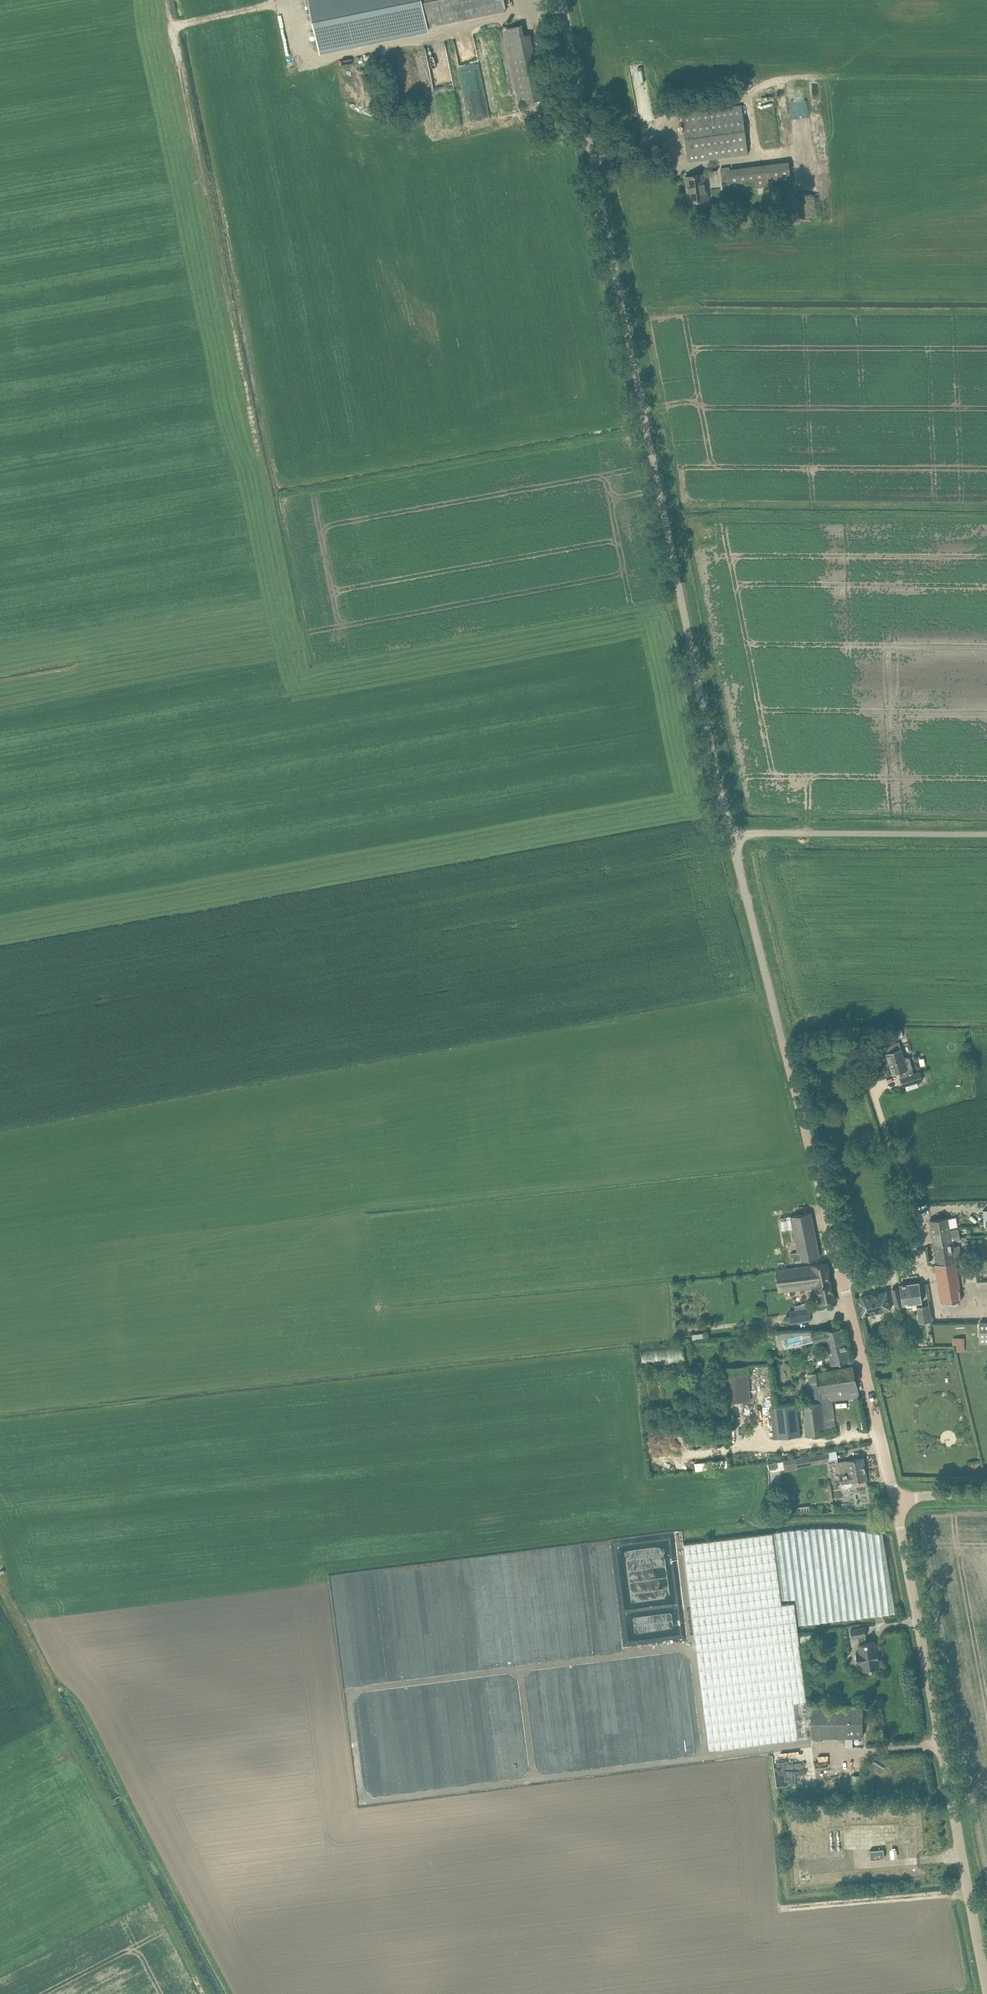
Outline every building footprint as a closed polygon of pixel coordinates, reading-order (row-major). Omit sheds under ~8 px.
[(320,54),(429,32),(428,26),(423,0),(309,0),(320,54)] [(428,26),(506,10),(504,0),(423,0),(428,26)] [(522,25),(504,29),(520,104),(542,100),(542,99),(538,100),(522,25)] [(742,105),(692,112),(682,113),(688,161),(748,153),(742,105)] [(758,187),(792,183),(789,161),(730,168),(730,170),(720,171),(721,180),(731,179),(732,191),(750,189),(750,193),(758,192),(758,187)] [(708,199),(704,174),(685,176),(689,202),(708,199)] [(902,1030),(887,1034),(889,1041),(904,1037),(902,1030)] [(899,1042),(894,1044),(885,1046),(893,1074),(913,1068),(909,1057),(904,1059),(901,1048),(899,1042)] [(904,1086),(923,1080),(921,1072),(901,1078),(904,1086)] [(794,1247),(777,1250),(780,1261),(804,1257),(802,1245),(798,1246),(796,1240),(808,1238),(806,1227),(805,1228),(801,1208),(786,1211),(789,1223),(787,1223),(790,1241),(793,1241),(794,1247)] [(947,1217),(930,1220),(932,1233),(958,1229),(956,1217),(948,1218),(947,1217)] [(958,1229),(932,1233),(934,1244),(953,1241),(953,1240),(960,1238),(959,1229),(958,1229)] [(953,1241),(934,1244),(938,1264),(935,1264),(941,1302),(962,1299),(960,1289),(961,1289),(955,1256),(962,1255),(960,1245),(954,1246),(953,1241)] [(828,1263),(818,1265),(812,1267),(776,1269),(779,1291),(816,1287),(820,1303),(835,1300),(828,1263)] [(900,1285),(902,1295),(903,1304),(922,1302),(920,1292),(919,1282),(900,1285)] [(891,1288),(895,1308),(903,1306),(899,1287),(891,1288)] [(859,1301),(862,1316),(891,1309),(887,1291),(861,1297),(859,1301)] [(917,1307),(919,1322),(931,1321),(929,1305),(917,1307)] [(897,1324),(899,1336),(907,1335),(906,1323),(897,1324)] [(842,1327),(832,1328),(824,1329),(812,1332),(815,1343),(827,1340),(832,1364),(849,1360),(842,1327)] [(782,1339),(812,1332),(812,1331),(777,1334),(778,1340),(782,1339)] [(721,1368),(724,1403),(751,1401),(749,1366),(721,1368)] [(853,1366),(843,1367),(817,1372),(819,1384),(807,1386),(810,1402),(802,1403),(806,1436),(836,1432),(832,1400),(860,1397),(853,1366)] [(775,1408),(778,1438),(801,1436),(797,1405),(775,1408)] [(810,1455),(812,1464),(829,1461),(827,1452),(810,1455)] [(784,1460),(785,1466),(800,1464),(799,1457),(783,1460),(784,1460)] [(867,1478),(863,1457),(853,1459),(838,1462),(842,1483),(842,1484),(842,1485),(843,1486),(844,1487),(845,1487),(850,1486),(851,1485),(852,1484),(852,1483),(852,1482),(852,1481),(857,1480),(867,1478)] [(785,1466),(784,1460),(778,1462),(771,1463),(768,1463),(769,1469),(773,1469),(779,1468),(785,1466)] [(758,1725),(809,1720),(795,1602),(782,1604),(773,1532),(684,1543),(709,1749),(760,1742),(758,1725)] [(862,1662),(863,1670),(879,1667),(878,1659),(879,1659),(877,1649),(876,1649),(874,1641),(867,1642),(865,1635),(866,1634),(865,1627),(851,1629),(852,1637),(858,1636),(859,1644),(860,1652),(856,1653),(856,1654),(856,1656),(856,1657),(856,1659),(857,1660),(858,1661),(858,1663),(862,1662)] [(887,1732),(778,1735),(780,1786),(889,1783),(888,1760),(888,1757),(887,1732)] [(870,1850),(870,1859),(884,1858),(883,1849),(870,1850)]
